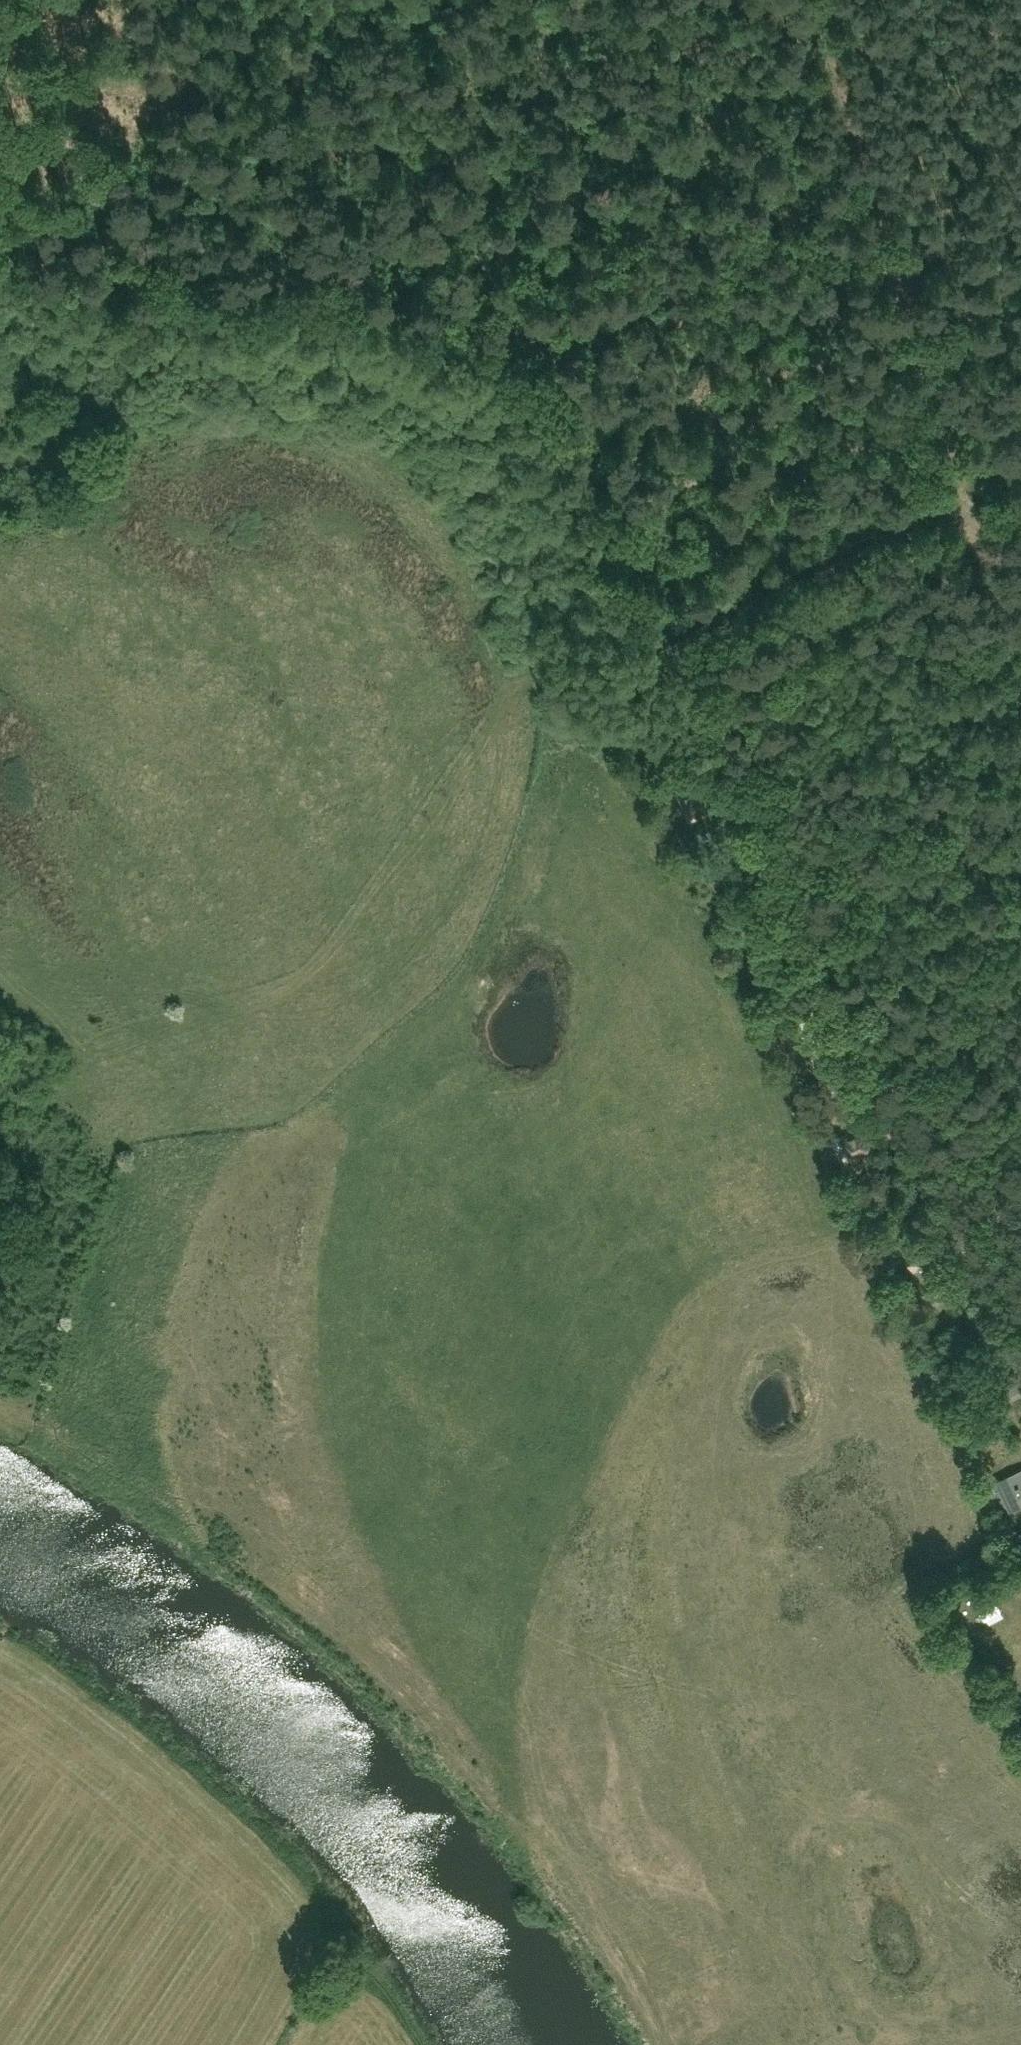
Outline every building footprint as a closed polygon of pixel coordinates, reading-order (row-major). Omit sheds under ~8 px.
[(689,820),(706,813),(695,786),(678,793),(689,820)] [(863,1131),(844,1141),(853,1158),(872,1148),(863,1131)] [(1011,1509),(1020,1505),(1020,1470),(998,1481),(1011,1509)] [(995,1614),(980,1624),(991,1642),(1006,1631),(995,1614)]
